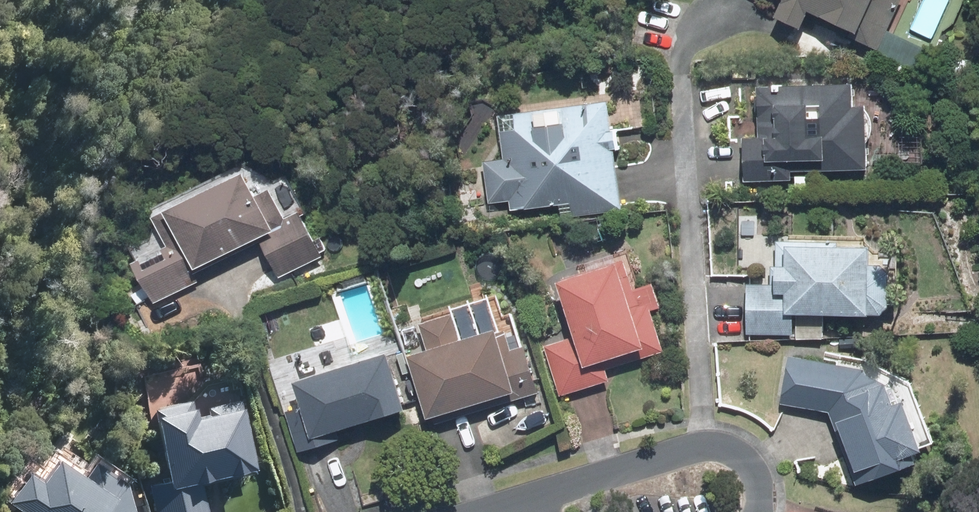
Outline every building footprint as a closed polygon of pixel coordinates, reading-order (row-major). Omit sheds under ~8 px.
[(875,44),(896,0),(781,0),(875,44)] [(856,88),(767,91),(768,138),(749,139),(751,179),(796,177),(796,165),(874,162),(872,105),(856,105),(856,88)] [(607,105),(506,117),(511,160),(492,162),(496,198),(516,196),(517,208),(570,202),(571,215),(620,210),(607,105)] [(276,191),(267,195),(255,169),(165,212),(181,244),(146,261),(162,292),(207,271),(202,261),(262,232),(282,273),(327,251),(307,210),(290,219),(276,191)] [(877,241),(787,242),(787,287),(756,288),(757,329),(793,329),(793,307),(878,306),(877,241)] [(570,280),(587,335),(550,346),(565,391),(612,376),(605,355),(649,341),(652,350),(666,346),(653,305),(663,302),(657,285),(633,293),(624,263),(570,280)] [(434,349),(419,354),(436,409),(517,384),(520,395),(539,390),(526,351),(509,356),(500,329),(463,340),(455,315),(426,324),(434,349)] [(393,356),(305,381),(313,408),(295,413),(305,448),(342,438),(337,421),(406,401),(393,356)] [(877,372),(798,357),(789,400),(839,409),(862,471),(908,454),(905,448),(923,442),(898,374),(889,378),(877,372)] [(159,406),(176,478),(155,484),(161,511),(204,511),(206,511),(197,474),(250,461),(237,408),(194,418),(190,399),(159,406)] [(43,511),(135,511),(126,478),(97,457),(86,473),(59,454),(42,476),(35,471),(19,494),(43,511)]
